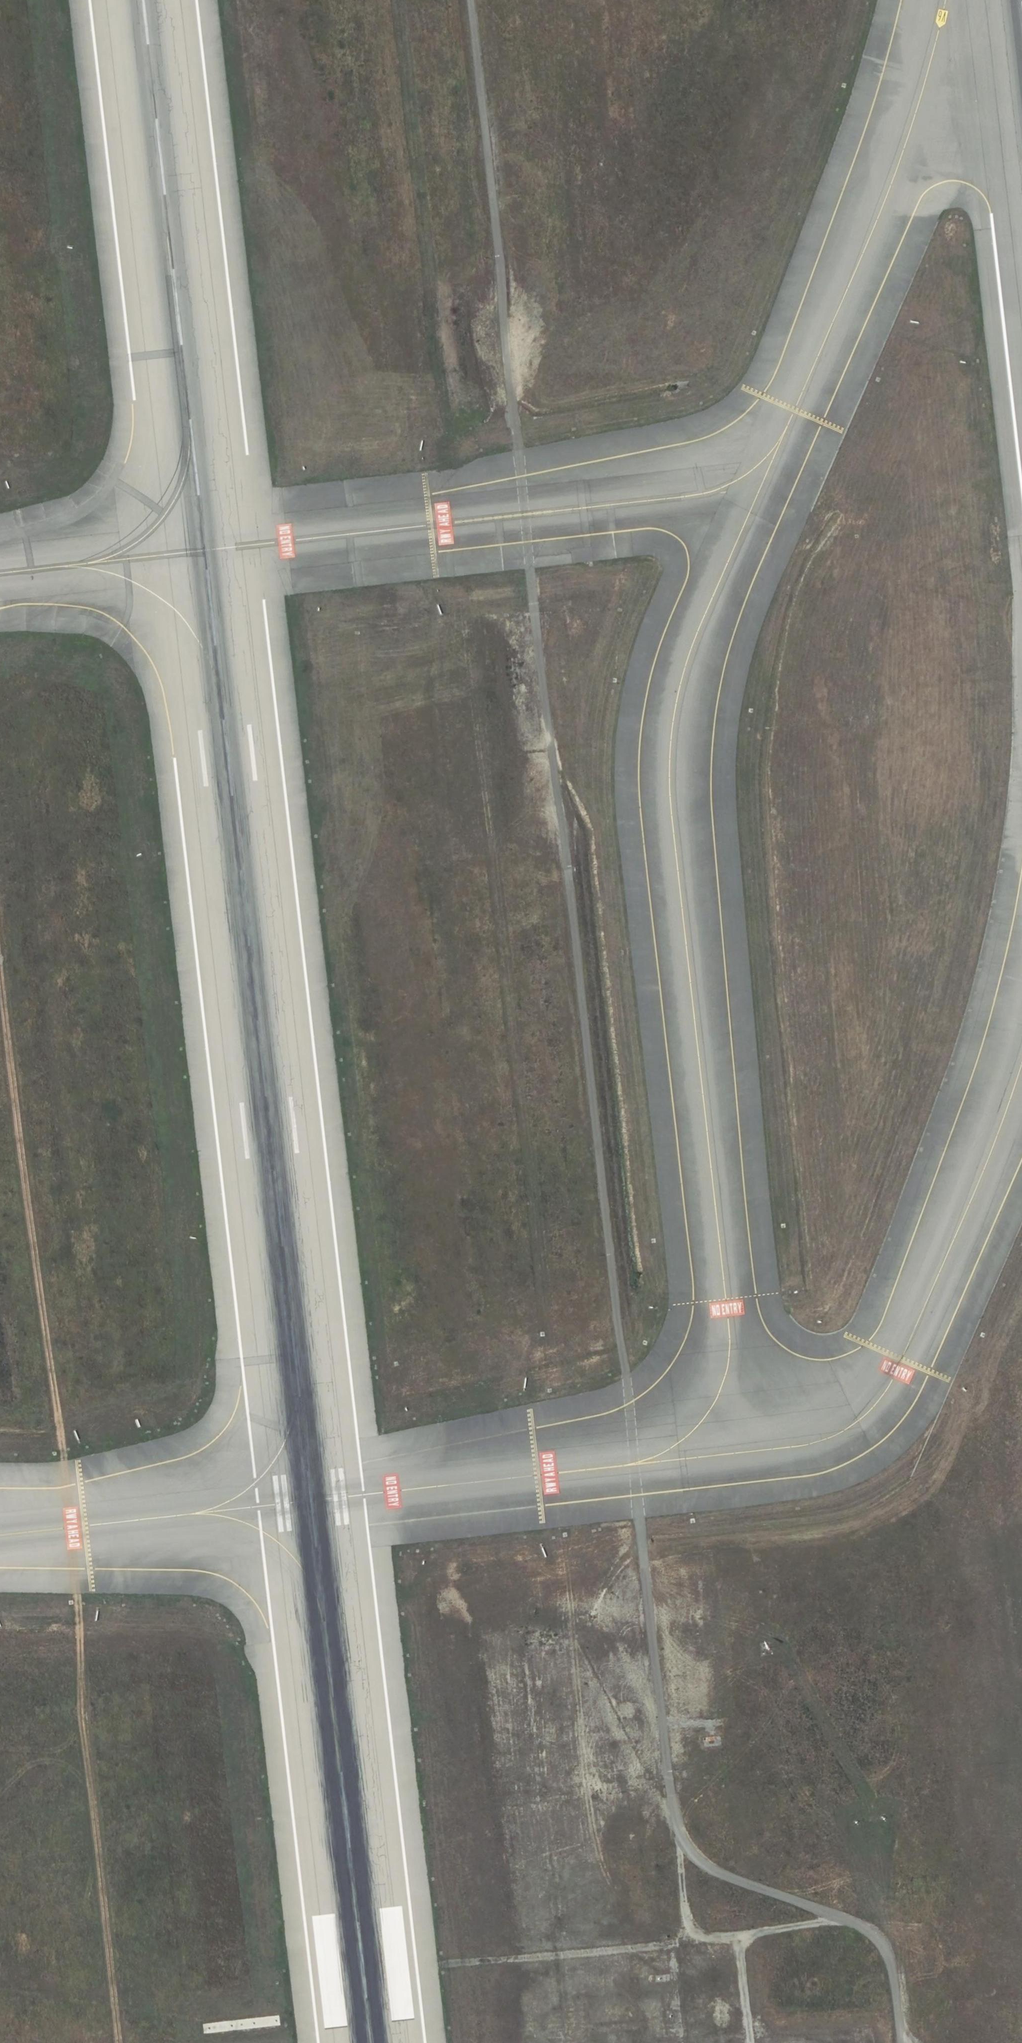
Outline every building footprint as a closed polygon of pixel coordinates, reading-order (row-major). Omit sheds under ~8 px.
[(703,1749),(720,1747),(719,1738),(702,1739),(703,1749)]
